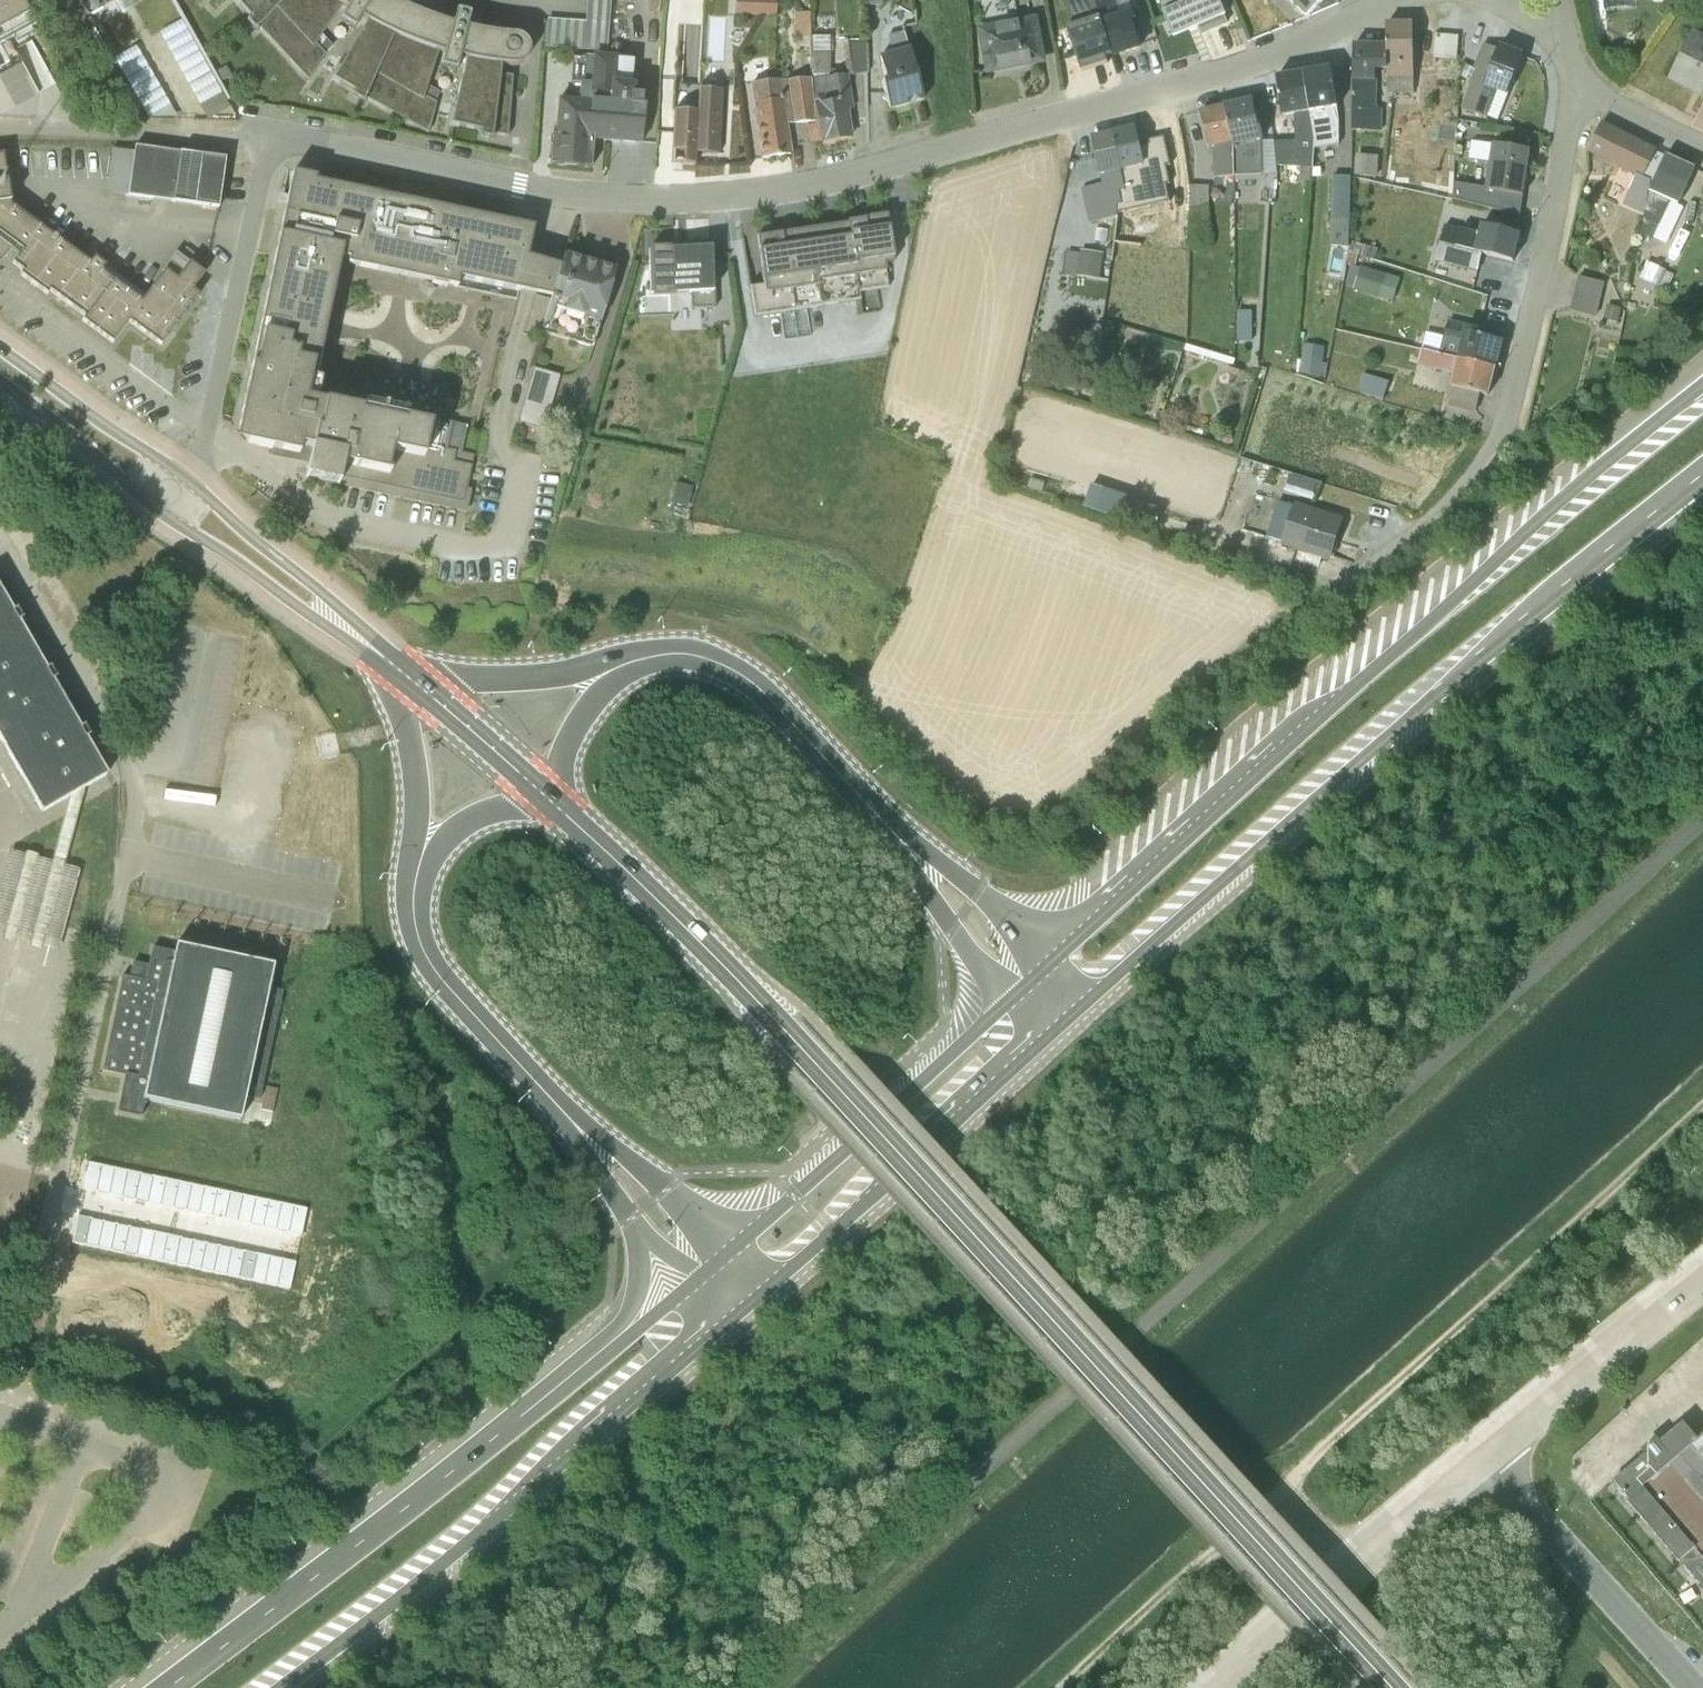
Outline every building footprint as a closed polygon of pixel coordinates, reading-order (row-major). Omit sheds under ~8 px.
[(35,25),(29,14),(21,0),(0,0),(0,44),(35,25)] [(29,14),(53,0),(21,0),(29,14)] [(86,17),(113,1),(121,16),(138,6),(134,0),(76,0),(86,17)] [(506,137),(512,76),(499,74),(500,66),(515,66),(524,62),(528,55),(528,48),(526,43),(521,38),(517,36),(466,27),(469,15),(468,14),(455,11),(450,24),(398,4),(391,0),(234,0),(250,19),(248,20),(247,19),(246,21),(256,32),(257,31),(257,29),(258,28),(308,81),(324,55),(315,44),(340,6),(345,9),(338,20),(343,23),(353,30),(360,19),(365,22),(357,37),(356,37),(332,79),(354,92),(353,94),(352,93),(350,95),(351,96),(363,102),(365,101),(364,100),(365,99),(427,134),(428,132),(436,104),(424,96),(437,52),(442,54),(439,66),(439,67),(455,71),(456,71),(459,59),(464,60),(461,78),(460,78),(450,124),(451,125),(480,132),(480,134),(478,134),(478,136),(493,139),(493,137),(492,136),(492,134),(506,137)] [(545,48),(605,52),(609,0),(586,0),(584,22),(547,19),(545,48)] [(734,14),(774,15),(774,0),(734,0),(734,14)] [(1080,71),(1107,63),(1105,58),(1112,56),(1094,0),(1065,0),(1073,26),(1067,29),(1080,71)] [(1112,56),(1139,47),(1133,31),(1137,30),(1130,11),(1118,14),(1114,0),(1094,0),(1112,56)] [(1163,12),(1162,12),(1173,37),(1197,27),(1200,33),(1226,22),(1223,16),(1225,15),(1219,0),(1158,0),(1163,12)] [(1305,17),(1321,0),(1288,0),(1305,17)] [(794,14),(795,38),(809,38),(808,13),(794,14)] [(981,27),(989,70),(1041,60),(1033,17),(981,27)] [(170,29),(194,105),(218,97),(194,22),(170,29)] [(1412,93),(1412,24),(1386,25),(1385,46),(1385,70),(1386,93),(1412,93)] [(1692,31),(1668,80),(1702,96),(1702,36),(1692,31)] [(902,32),(887,36),(891,53),(878,57),(884,80),(877,82),(882,98),(896,107),(922,100),(902,32)] [(1428,66),(1441,67),(1440,76),(1435,75),(1434,82),(1441,83),(1441,85),(1444,85),(1444,83),(1450,83),(1450,76),(1454,76),(1458,36),(1435,34),(1432,58),(1429,58),(1428,66)] [(847,43),(849,62),(844,63),(845,75),(830,77),(829,37),(812,37),(815,121),(818,144),(852,138),(847,111),(852,110),(852,109),(847,75),(866,72),(865,43),(847,43)] [(1497,120),(1522,57),(1498,47),(1497,49),(1483,44),(1473,67),(1475,68),(1460,107),(1484,116),(1485,116),(1497,120)] [(138,46),(116,59),(151,118),(173,105),(138,46)] [(1353,131),(1381,130),(1381,109),(1376,108),(1376,71),(1385,70),(1385,46),(1353,46),(1353,131)] [(548,165),(590,168),(593,141),(639,145),(642,106),(633,105),(634,84),(630,84),(631,61),(572,55),(570,83),(578,84),(577,100),(557,99),(554,135),(550,136),(548,165)] [(1330,69),(1330,68),(1303,73),(1313,139),(1312,149),(1337,144),(1338,119),(1330,69)] [(1276,167),(1299,168),(1298,182),(1310,182),(1312,149),(1313,139),(1303,73),(1276,77),(1282,117),(1293,116),(1293,126),(1296,128),(1293,129),(1293,141),(1274,141),(1276,167)] [(813,79),(780,82),(787,124),(815,121),(813,79)] [(752,114),(760,159),(791,155),(780,82),(750,84),(754,112),(752,114)] [(674,112),(671,164),(693,165),(694,153),(718,154),(722,91),(698,90),(696,113),(674,112)] [(1262,184),(1261,175),(1276,174),(1276,167),(1274,141),(1273,140),(1259,141),(1251,101),(1250,101),(1224,106),(1233,146),(1233,175),(1233,184),(1262,184)] [(1214,178),(1233,175),(1233,146),(1224,106),(1199,113),(1207,150),(1211,149),(1214,178)] [(1635,175),(1622,205),(1643,216),(1647,193),(1664,158),(1655,153),(1655,151),(1600,123),(1586,150),(1635,175)] [(1163,137),(1148,140),(1148,144),(1138,146),(1134,128),(1112,133),(1112,134),(1123,190),(1119,192),(1121,203),(1118,204),(1117,215),(1169,202),(1165,185),(1169,184),(1166,167),(1170,166),(1163,137)] [(1123,190),(1112,134),(1091,139),(1101,184),(1080,189),(1088,224),(1116,217),(1117,215),(1118,204),(1121,203),(1119,192),(1123,190)] [(1529,151),(1471,142),(1468,159),(1489,162),(1485,188),(1453,183),(1453,200),(1519,216),(1529,151)] [(134,152),(128,196),(218,208),(224,159),(134,147),(134,152)] [(128,196),(134,152),(112,149),(105,193),(128,196)] [(1377,156),(1355,154),(1354,175),(1375,177),(1377,156)] [(3,257),(11,248),(19,254),(12,264),(22,272),(19,275),(47,295),(49,291),(84,317),(81,321),(112,344),(128,322),(160,346),(197,298),(191,293),(203,276),(195,269),(203,260),(184,247),(179,255),(175,252),(145,296),(94,258),(90,264),(40,228),(46,220),(16,198),(10,199),(3,155),(0,155),(0,255),(3,257)] [(1643,216),(1639,235),(1651,241),(1669,202),(1676,206),(1694,169),(1665,156),(1664,158),(1647,193),(1643,216)] [(315,177),(292,171),(238,424),(249,427),(247,443),(247,444),(280,451),(281,449),(283,443),(311,449),(304,479),(465,513),(467,504),(463,503),(473,456),(446,449),(451,423),(450,422),(318,394),(321,380),(315,378),(339,263),(455,287),(457,286),(458,278),(518,291),(533,227),(315,181),(315,177)] [(1331,178),(1330,246),(1348,247),(1349,178),(1331,178)] [(1210,214),(1209,186),(1191,187),(1192,215),(1210,214)] [(892,262),(885,215),(862,218),(862,220),(846,222),(846,224),(756,237),(762,285),(748,287),(753,317),(821,307),(821,306),(857,300),(856,293),(886,288),(882,263),(892,262)] [(1444,225),(1434,261),(1435,262),(1476,272),(1481,254),(1512,261),(1519,235),(1480,225),(1478,233),(1444,225)] [(683,248),(648,250),(650,296),(691,294),(692,309),(715,308),(712,241),(683,242),(683,248)] [(1102,279),(1105,254),(1068,251),(1066,275),(1102,279)] [(592,347),(614,271),(564,256),(542,333),(592,347)] [(1646,262),(1636,285),(1653,292),(1655,287),(1657,287),(1664,270),(1646,262)] [(1359,269),(1349,266),(1344,285),(1352,287),(1351,289),(1391,302),(1399,279),(1360,266),(1359,269)] [(1570,310),(1595,316),(1603,282),(1577,276),(1570,310)] [(1620,308),(1606,305),(1603,319),(1617,322),(1620,308)] [(1251,341),(1251,311),(1237,311),(1237,341),(1251,341)] [(1466,325),(1448,321),(1439,354),(1494,367),(1501,341),(1479,335),(1480,330),(1466,327),(1466,325)] [(1326,365),(1322,364),(1324,347),(1303,344),(1299,374),(1324,378),(1326,365)] [(1447,405),(1475,411),(1480,394),(1487,396),(1494,367),(1420,350),(1417,366),(1452,374),(1449,387),(1450,388),(1447,405)] [(516,423),(542,431),(558,376),(532,368),(516,423)] [(1387,383),(1361,375),(1356,393),(1382,401),(1387,383)] [(1315,483),(1290,477),(1285,492),(1310,499),(1315,483)] [(1277,503),(1266,537),(1327,557),(1338,522),(1277,503)] [(42,812),(66,798),(51,862),(37,858),(37,854),(25,851),(24,855),(9,850),(0,883),(0,936),(3,936),(2,939),(14,942),(14,940),(29,944),(29,947),(40,950),(41,947),(57,951),(78,869),(63,867),(80,790),(106,774),(85,739),(90,735),(84,726),(80,728),(52,680),(56,678),(50,668),(47,670),(18,622),(22,619),(16,609),(13,611),(0,590),(0,738),(42,812)] [(122,976),(102,1071),(124,1076),(117,1113),(140,1117),(144,1099),(239,1120),(244,1097),(258,1100),(281,991),(267,988),(272,965),(175,945),(174,953),(152,947),(148,965),(132,962),(129,977),(122,976)] [(1698,1439),(1683,1422),(1660,1441),(1655,1437),(1640,1450),(1644,1455),(1613,1482),(1617,1487),(1617,1491),(1622,1497),(1626,1497),(1629,1501),(1627,1503),(1677,1562),(1679,1561),(1702,1588),(1702,1435),(1698,1439)]
